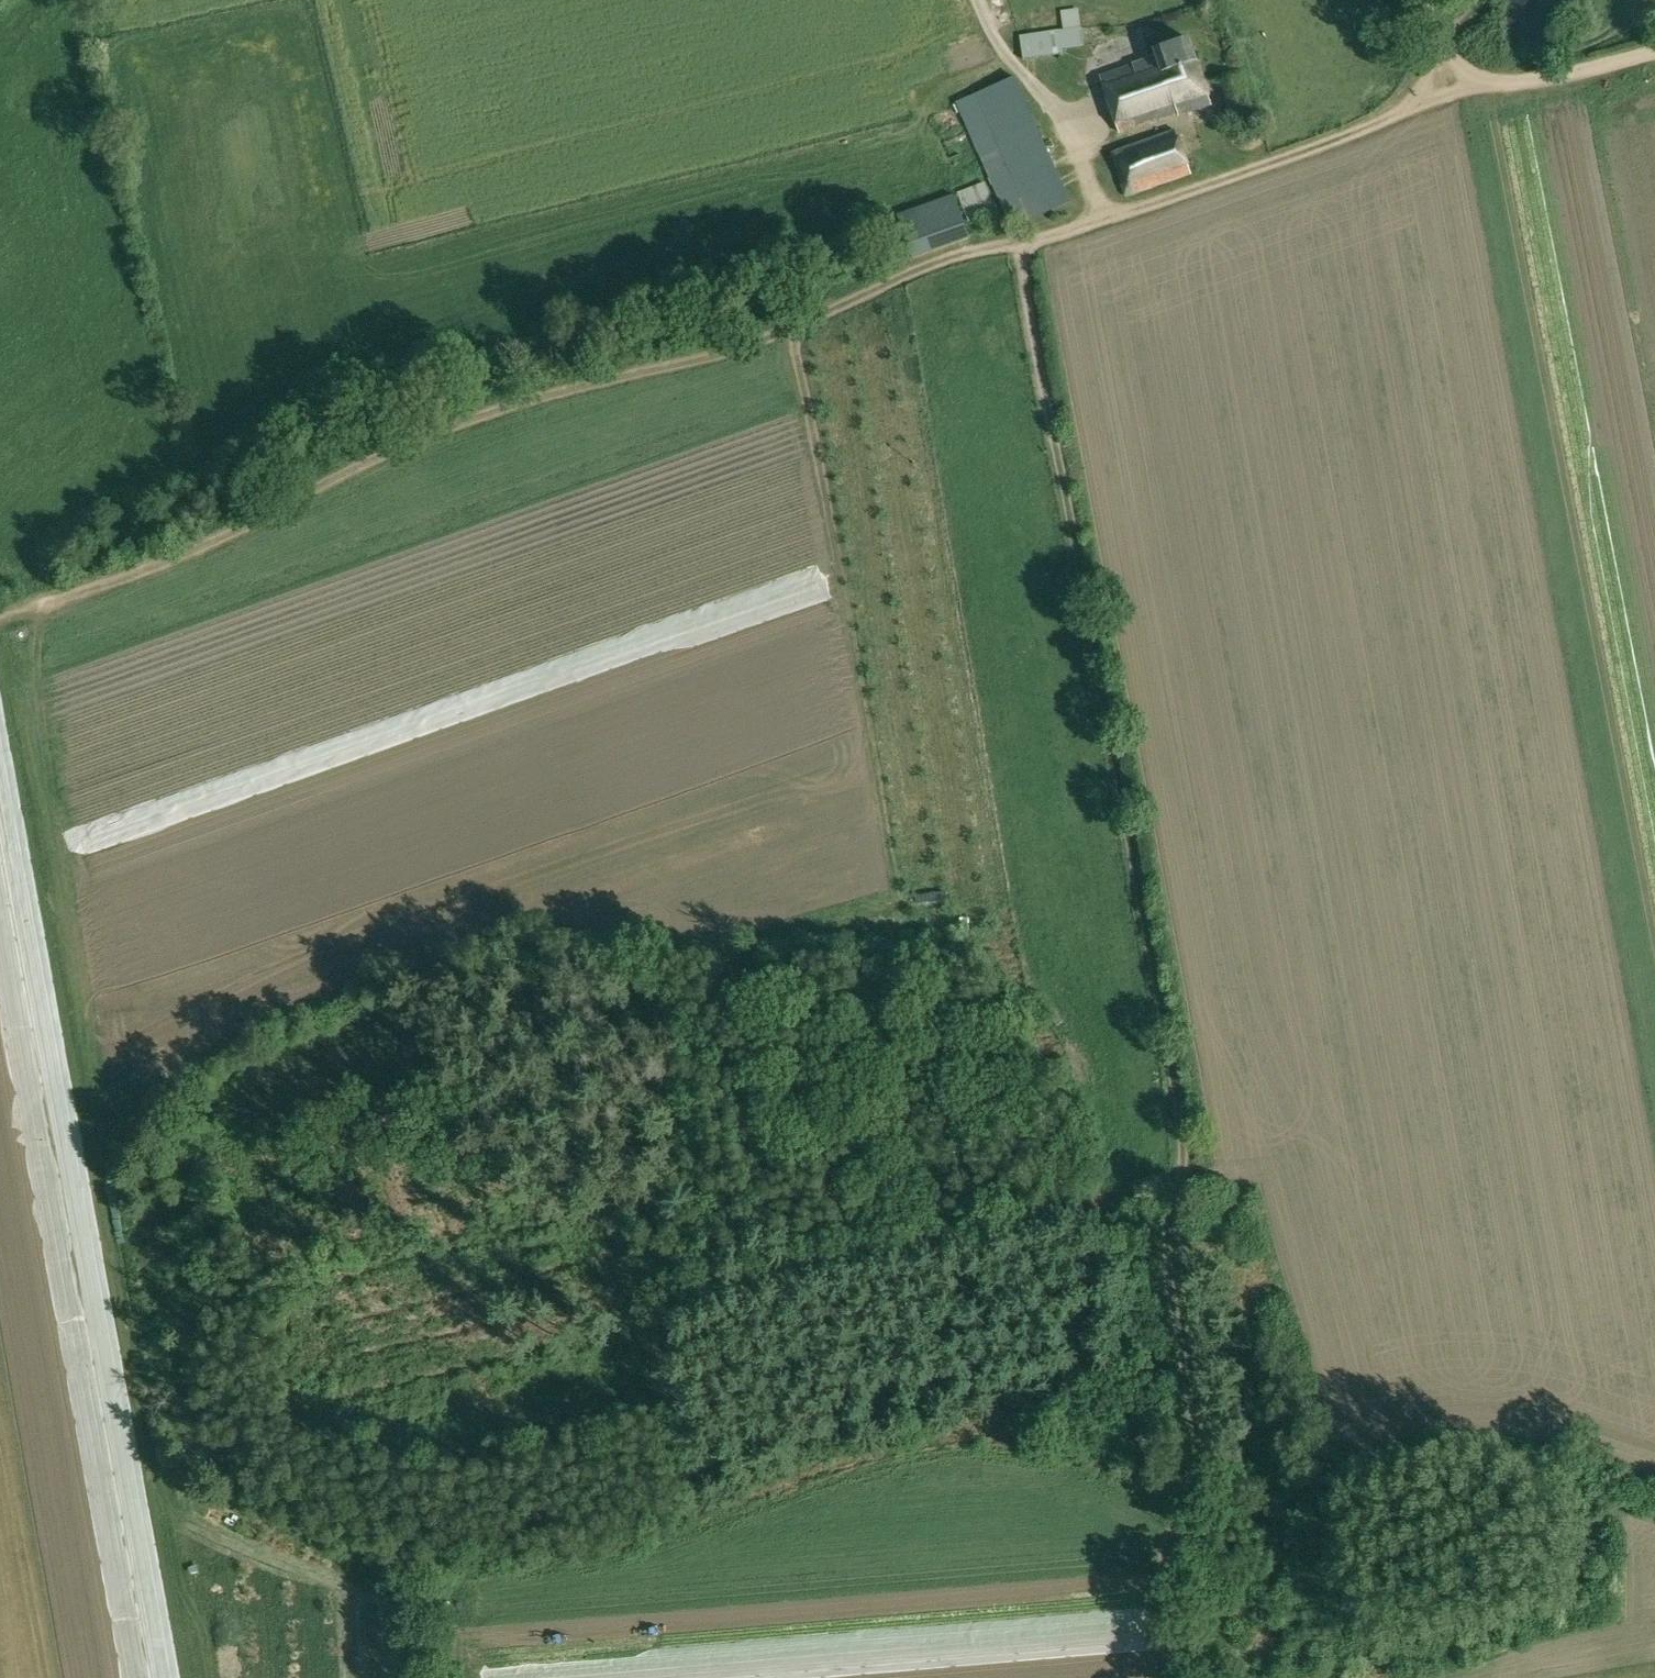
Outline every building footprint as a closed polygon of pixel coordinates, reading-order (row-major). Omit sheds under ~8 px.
[(1034,217),(1070,202),(1014,77),(1000,81),(965,0),(910,0),(955,101),(1011,228),(1034,217)] [(1084,46),(1082,27),(1079,8),(1060,11),(1063,29),(1019,35),(1023,59),(1063,53),(1062,49),(1084,46)] [(1120,134),(1159,121),(1211,104),(1190,39),(1155,50),(1157,55),(1100,74),(1120,134)] [(1175,130),(1164,134),(1112,153),(1127,197),(1191,174),(1175,130)] [(996,210),(984,183),(957,193),(969,222),(996,210)] [(969,237),(953,196),(898,215),(913,257),(969,237)]
